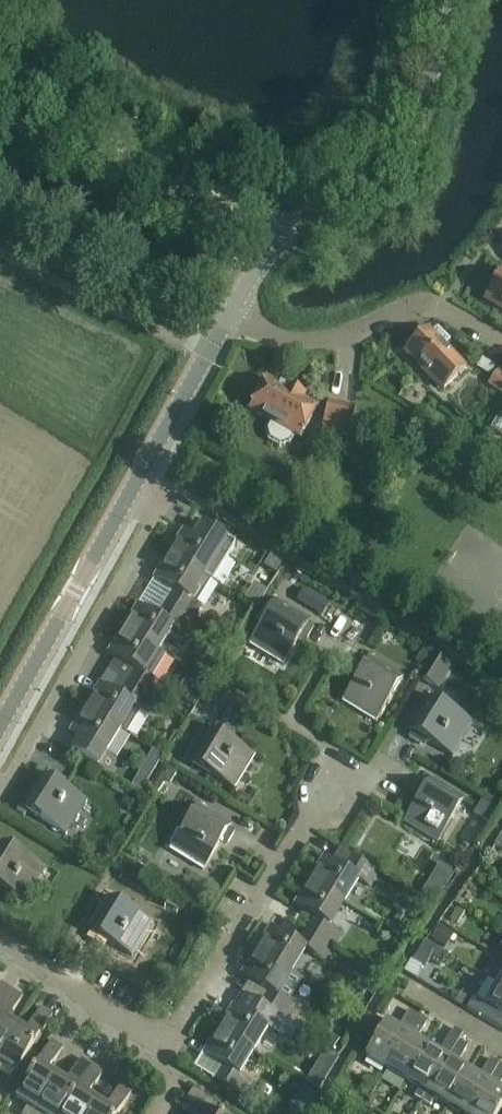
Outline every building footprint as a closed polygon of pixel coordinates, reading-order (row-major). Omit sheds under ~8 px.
[(486,297),(501,307),(501,273),(501,272),(493,285),(490,286),(488,289),(489,292),(486,297)] [(443,389),(464,370),(458,364),(449,354),(450,353),(427,329),(416,339),(413,340),(410,343),(409,345),(405,349),(438,383),(443,389)] [(268,441),(280,447),(290,444),(295,435),(301,438),(317,409),(303,401),(306,397),(292,390),(290,393),(267,380),(250,410),(270,421),(265,430),(268,441)] [(349,436),(351,428),(356,407),(329,401),(322,430),(349,436)] [(500,416),(491,430),(501,436),(501,417),(500,416)] [(184,530),(168,556),(212,583),(227,559),(236,545),(212,530),(202,524),(194,537),(204,543),(194,536),(184,530)] [(212,584),(212,583),(168,556),(154,579),(174,591),(166,605),(193,622),(202,606),(198,603),(210,583),(212,584)] [(321,617),(329,604),(304,589),(296,602),(321,617)] [(308,638),(315,627),(308,623),(309,622),(275,601),(249,644),(283,665),(301,634),(308,638)] [(158,617),(138,605),(123,630),(159,652),(159,651),(173,628),(185,635),(193,622),(166,605),(158,617)] [(123,630),(108,654),(136,671),(127,684),(155,700),(163,685),(153,679),(167,657),(167,656),(159,651),(159,652),(123,630)] [(425,669),(434,654),(425,648),(416,663),(425,669)] [(435,655),(420,678),(439,690),(454,667),(435,655)] [(368,660),(362,656),(355,667),(361,670),(343,701),(376,721),(402,679),(369,658),(368,660)] [(155,700),(127,684),(117,678),(109,690),(99,684),(85,709),(121,731),(128,735),(142,712),(146,715),(155,700)] [(453,756),(465,738),(474,724),(432,697),(411,730),(413,731),(409,738),(420,745),(424,738),(453,756)] [(110,775),(118,761),(107,754),(121,731),(85,709),(70,733),(90,745),(82,758),(110,775)] [(228,732),(218,726),(215,731),(213,730),(193,764),(235,789),(255,756),(225,737),(228,732)] [(62,778),(51,771),(47,777),(45,776),(25,810),(67,836),(88,802),(58,784),(62,778)] [(429,782),(423,778),(416,788),(423,793),(405,822),(437,843),(464,801),(431,780),(429,782)] [(491,824),(498,813),(482,803),(475,815),(491,824)] [(171,849),(186,858),(204,870),(223,840),(229,844),(236,833),(229,829),(230,828),(211,816),(197,807),(179,835),(177,834),(170,845),(173,847),(171,849)] [(37,884),(46,870),(4,843),(0,850),(0,887),(25,903),(37,884)] [(310,882),(345,903),(358,881),(369,888),(378,873),(341,850),(333,863),(325,858),(310,882)] [(332,948),(341,933),(330,926),(345,903),(310,882),(295,906),(315,918),(306,932),(332,948)] [(429,882),(422,894),(437,903),(444,891),(429,882)] [(484,900),(489,890),(476,882),(470,892),(484,900)] [(132,957),(153,924),(111,898),(90,932),(91,932),(88,938),(99,945),(102,939),(132,957)] [(299,944),(272,927),(256,952),(303,981),(303,980),(292,973),(306,950),(324,962),(332,948),(306,932),(299,944)] [(287,1022),(296,1008),(289,1003),(303,981),(256,952),(242,975),(270,992),(261,1006),(287,1022)] [(498,985),(497,986),(488,981),(476,1000),(473,999),(467,1009),(501,1030),(501,988),(498,985)] [(11,990),(1,983),(0,984),(0,1008),(11,990)] [(14,1030),(6,1025),(23,997),(11,990),(0,1008),(0,1053),(14,1030)] [(254,1018),(234,1006),(218,1031),(253,1053),(268,1029),(279,1036),(287,1022),(261,1006),(254,1018)] [(52,1015),(41,1008),(24,1036),(14,1030),(0,1053),(0,1074),(5,1066),(17,1073),(52,1015)] [(386,1069),(417,1015),(409,1010),(397,1029),(386,1022),(366,1057),(386,1069)] [(406,1081),(426,1047),(416,1041),(428,1021),(417,1015),(386,1069),(406,1081)] [(242,1096),(251,1082),(240,1075),(253,1053),(218,1031),(204,1055),(224,1067),(216,1080),(242,1096)] [(438,1054),(426,1047),(406,1081),(419,1089),(415,1097),(422,1102),(427,1094),(458,1040),(450,1035),(438,1054)] [(458,1040),(427,1094),(422,1102),(431,1107),(435,1099),(446,1105),(466,1071),(457,1065),(468,1046),(458,1040)] [(57,1077),(50,1072),(64,1049),(52,1041),(17,1099),(29,1106),(24,1113),(35,1113),(57,1077)] [(92,1066),(82,1059),(67,1083),(57,1077),(35,1113),(62,1113),(92,1066)] [(498,1064),(490,1059),(478,1078),(466,1071),(446,1105),(460,1113),(469,1113),(498,1064)] [(501,1107),(501,1092),(497,1089),(501,1081),(501,1066),(498,1064),(469,1113),(498,1113),(501,1107)] [(97,1102),(89,1097),(104,1073),(92,1066),(62,1113),(90,1113),(97,1102)] [(97,1102),(90,1113),(120,1113),(134,1091),(122,1084),(107,1108),(97,1102)] [(189,1098),(182,1110),(188,1113),(215,1113),(189,1098)]
